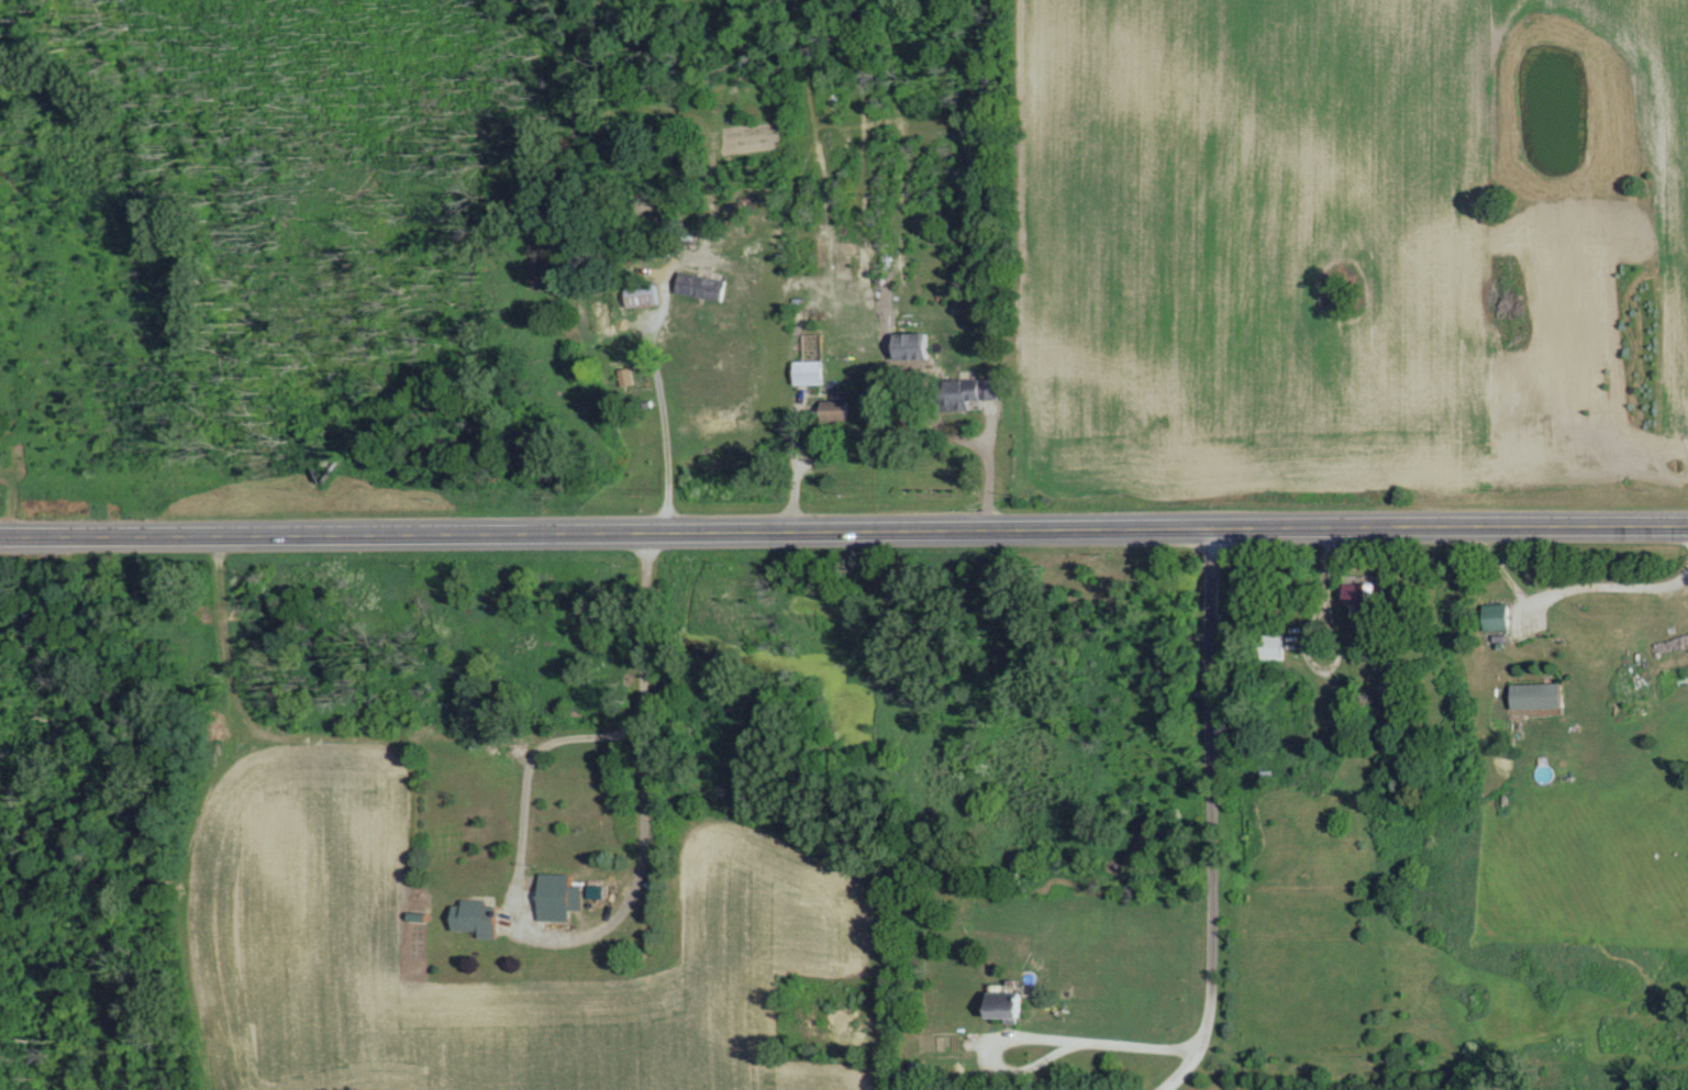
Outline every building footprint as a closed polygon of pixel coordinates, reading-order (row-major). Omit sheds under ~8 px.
[(628,306),(659,304),(657,283),(627,285),(628,306)] [(927,358),(927,331),(895,331),(895,358),(927,358)] [(795,383),(823,383),(823,359),(795,359),(795,383)] [(624,384),(633,381),(629,367),(619,370),(624,384)] [(998,398),(998,378),(943,378),(943,408),(970,408),(970,398),(998,398)] [(821,419),(848,419),(848,399),(821,399),(821,419)] [(1359,623),(1377,623),(1377,582),(1345,582),(1345,601),(1359,601),(1359,623)] [(1509,629),(1509,603),(1485,603),(1485,629),(1509,629)] [(1268,629),(1284,630),(1284,619),(1268,619),(1268,629)] [(1285,659),(1285,632),(1264,632),(1264,659),(1285,659)] [(1513,682),(1513,707),(1562,707),(1562,682),(1513,682)] [(540,920),(570,920),(570,883),(540,883),(540,920)] [(498,930),(498,900),(454,900),(454,930),(498,930)] [(1022,984),(989,984),(989,1016),(1022,1016),(1022,984)]
